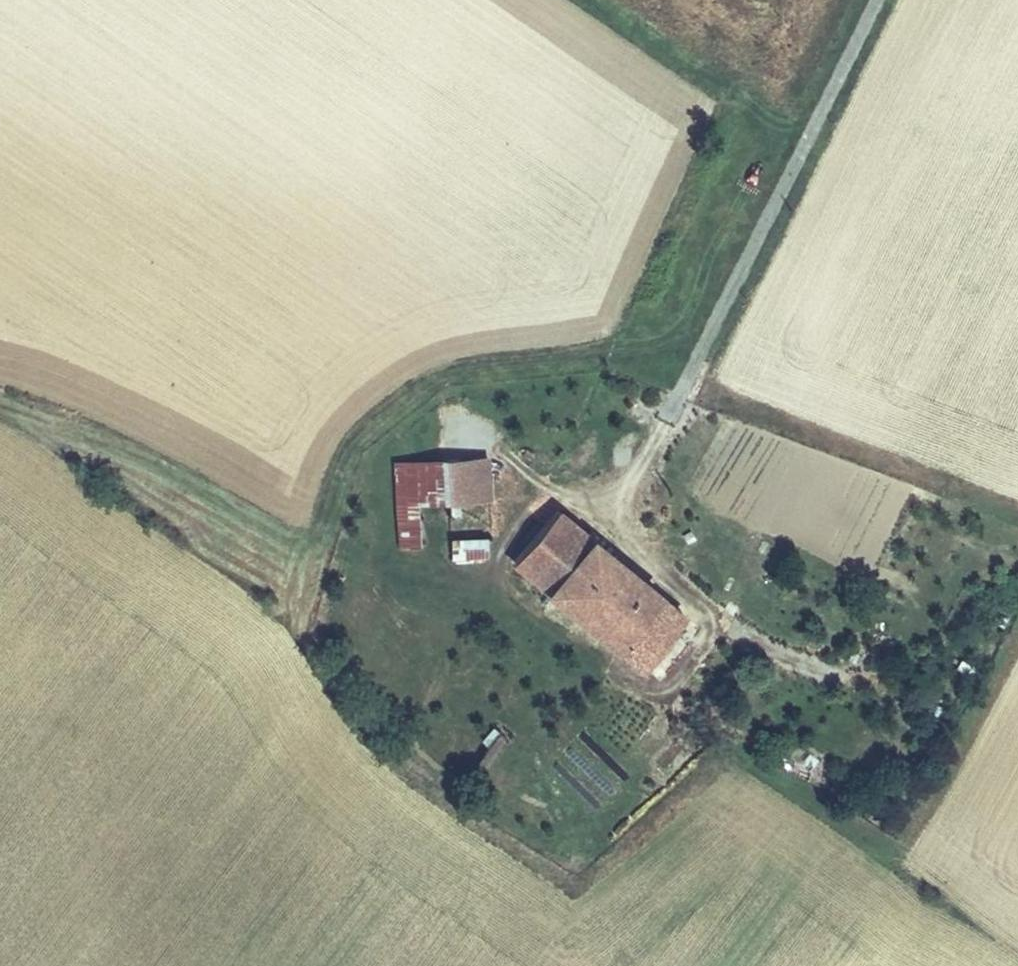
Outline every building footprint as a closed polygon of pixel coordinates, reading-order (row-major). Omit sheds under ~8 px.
[(481,481),(440,484),(445,527),(486,524),(481,481)] [(445,527),(440,484),(388,487),(397,564),(449,561),(445,527)] [(445,527),(449,561),(485,560),(490,559),(486,524),(445,527)] [(511,580),(613,662),(633,636),(604,605),(623,585),(548,532),(511,580)] [(664,554),(657,547),(643,563),(649,568),(664,554)] [(633,636),(613,662),(644,687),(690,632),(623,585),(604,605),(633,636)] [(494,768),(506,735),(490,730),(478,762),(494,768)]
